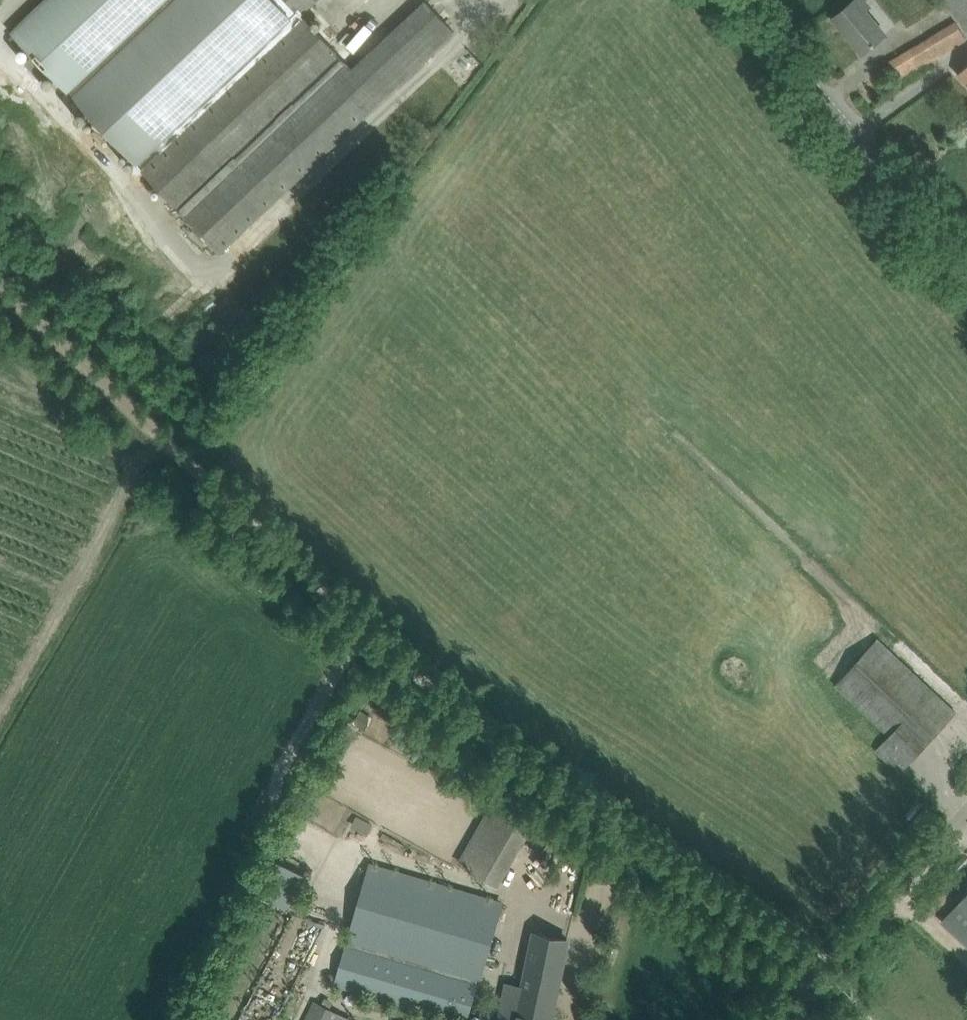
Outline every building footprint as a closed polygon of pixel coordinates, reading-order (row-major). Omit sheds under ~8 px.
[(10,32),(32,55),(24,62),(41,81),(49,73),(219,254),(381,101),(351,68),(302,14),(316,0),(44,0),(10,32)] [(381,101),(458,32),(429,0),(425,0),(351,68),(381,101)] [(849,4),(833,17),(863,53),(886,33),(866,9),(870,5),(865,0),(854,0),(849,4)] [(966,30),(966,0),(949,0),(966,30)] [(966,39),(957,23),(891,63),(901,79),(966,39)] [(958,73),(966,83),(966,65),(958,73)] [(134,221),(127,226),(140,243),(147,238),(134,221)] [(877,750),(885,758),(900,771),(956,711),(878,639),(836,685),(890,735),(877,750)] [(462,861),(497,882),(530,825),(495,805),(462,861)] [(350,940),(458,972),(477,978),(500,900),(373,863),(350,940)] [(943,921),(966,943),(966,894),(943,921)] [(568,939),(535,932),(518,1013),(504,1009),(502,1019),(551,1019),(568,939)] [(446,1014),(465,1019),(476,983),(372,953),(361,990),(446,1014)] [(308,1019),(350,1019),(316,1004),(308,1019)]
